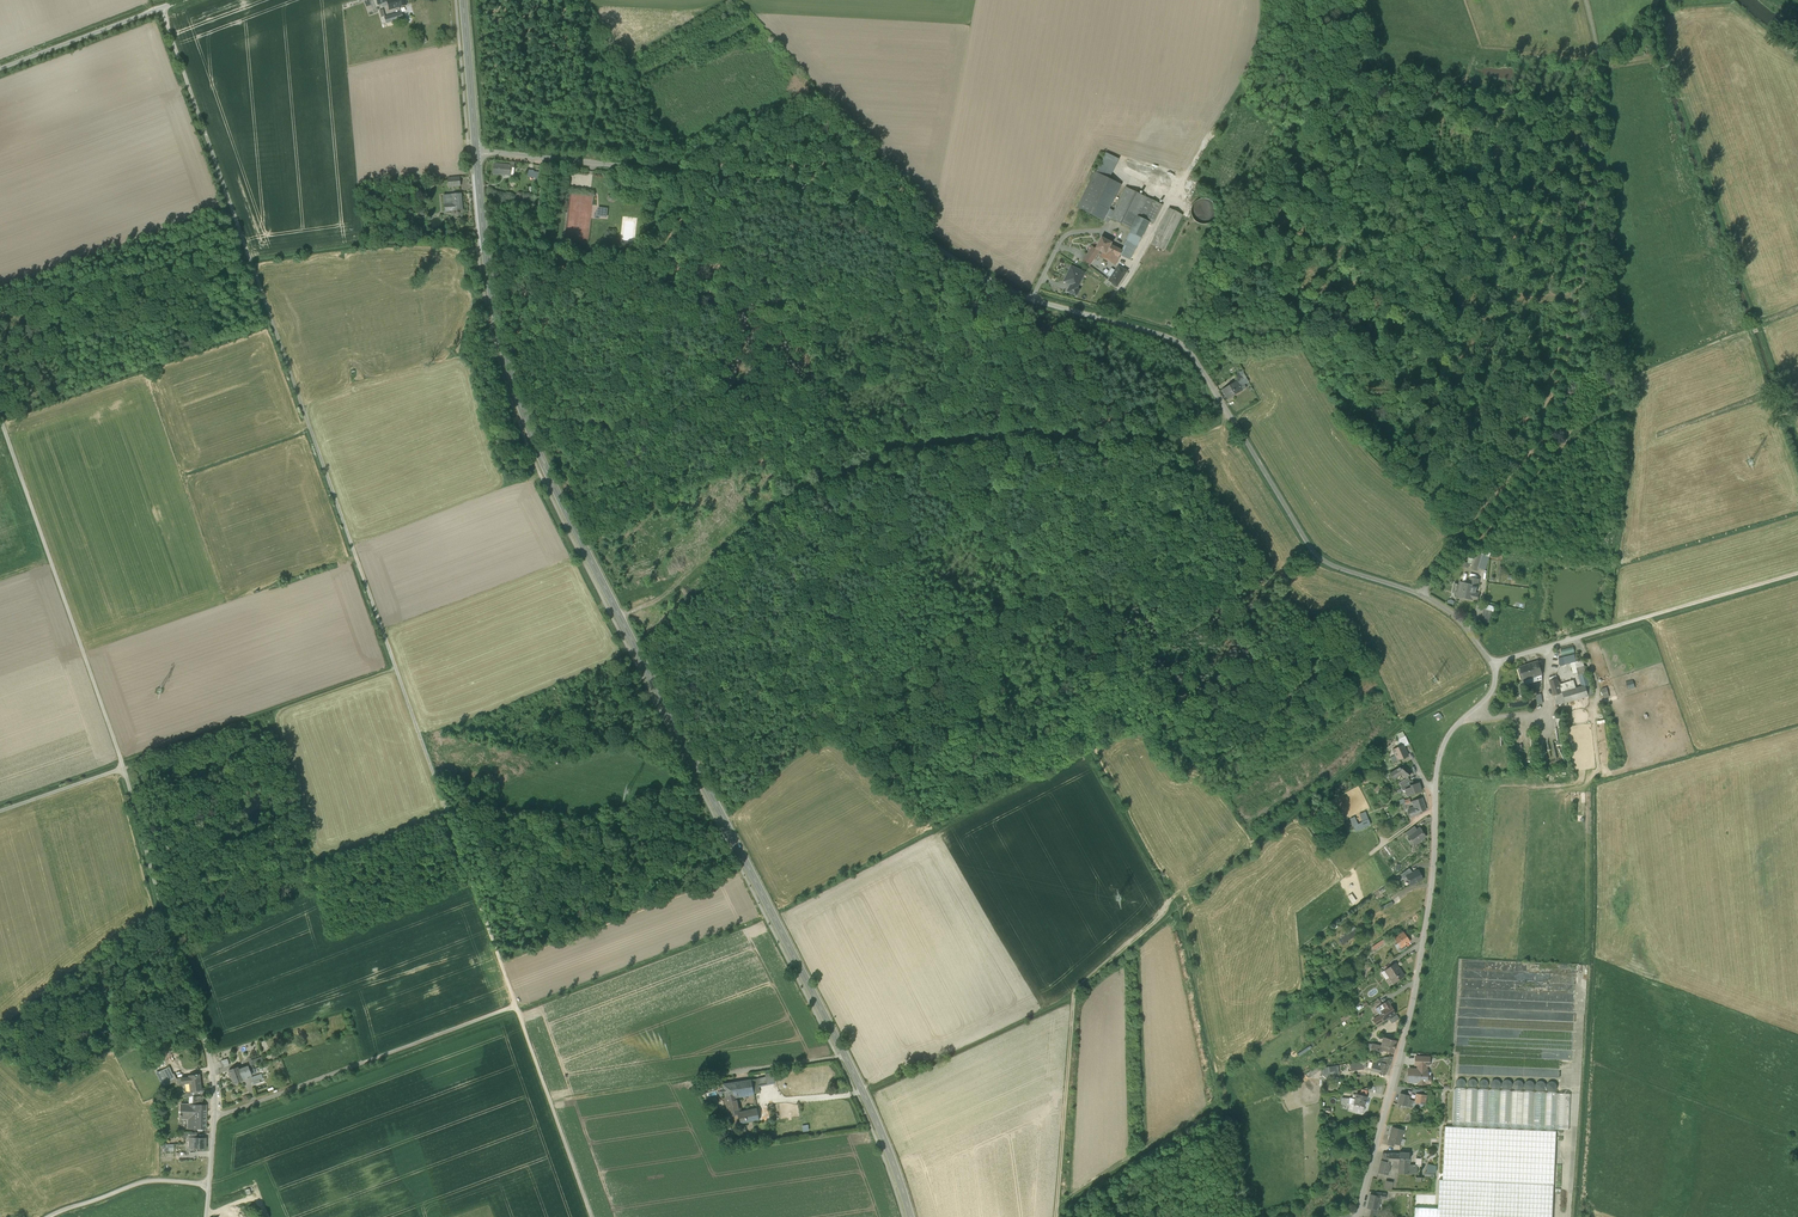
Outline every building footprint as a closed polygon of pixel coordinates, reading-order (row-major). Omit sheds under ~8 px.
[(389,10),(400,7),(407,5),(405,0),(387,0),(387,1),(388,5),(389,10)] [(385,17),(386,23),(392,21),(403,18),(401,12),(385,17)] [(1155,127),(1147,143),(1157,147),(1164,132),(1155,127)] [(1168,150),(1173,153),(1180,138),(1175,136),(1168,150)] [(1182,157),(1188,160),(1197,142),(1191,139),(1182,157)] [(1106,153),(1096,173),(1109,179),(1119,159),(1106,153)] [(1149,166),(1143,177),(1149,180),(1154,170),(1153,170),(1157,162),(1156,161),(1152,167),(1149,166)] [(494,173),(510,175),(511,167),(511,166),(495,164),(494,173)] [(1108,223),(1110,219),(1114,211),(1109,208),(1120,185),(1109,179),(1096,173),(1095,172),(1078,208),(1080,209),(1082,210),(1108,223)] [(448,180),(449,188),(460,188),(459,179),(448,180)] [(1110,219),(1131,229),(1132,229),(1138,217),(1147,198),(1126,187),(1114,211),(1110,219)] [(443,206),(444,213),(462,212),(460,196),(448,197),(449,205),(443,206)] [(1162,205),(1147,198),(1138,217),(1149,222),(1152,223),(1162,205)] [(1207,223),(1211,221),(1215,218),(1216,213),(1216,208),(1214,204),(1210,200),(1205,199),(1200,199),(1196,201),(1193,205),(1191,210),(1191,215),(1194,219),(1197,222),(1202,224),(1207,223)] [(598,217),(606,218),(607,209),(599,208),(598,217)] [(1152,244),(1164,250),(1182,215),(1169,208),(1152,244)] [(623,218),(624,234),(637,233),(636,217),(623,218)] [(1131,229),(1130,233),(1141,238),(1149,222),(1138,217),(1132,229),(1131,229)] [(1122,250),(1120,255),(1123,257),(1130,260),(1137,245),(1141,238),(1130,233),(1126,240),(1127,240),(1122,250)] [(1101,237),(1095,249),(1100,251),(1102,252),(1106,254),(1108,250),(1113,252),(1112,254),(1119,257),(1120,255),(1122,250),(1111,245),(1112,242),(1101,237)] [(1097,256),(1100,251),(1095,249),(1092,247),(1090,251),(1097,256)] [(1117,266),(1123,257),(1120,255),(1119,257),(1112,254),(1113,252),(1108,250),(1106,254),(1102,252),(1100,257),(1117,266)] [(1094,259),(1097,256),(1090,251),(1087,255),(1094,259)] [(1082,261),(1089,266),(1094,259),(1087,255),(1082,261)] [(1070,285),(1077,288),(1081,281),(1080,281),(1084,272),(1071,265),(1063,282),(1070,285)] [(1109,281),(1117,287),(1127,271),(1119,266),(1116,271),(1111,278),(1109,281)] [(1111,278),(1116,271),(1111,268),(1107,275),(1111,278)] [(1067,292),(1076,296),(1080,289),(1077,288),(1070,285),(1067,292)] [(1235,375),(1239,382),(1241,380),(1246,377),(1242,371),(1235,375)] [(1237,383),(1242,391),(1246,388),(1244,385),(1241,380),(1239,382),(1237,383)] [(1223,391),(1228,399),(1242,391),(1237,383),(1223,391)] [(1472,568),(1478,570),(1478,568),(1483,555),(1477,553),(1475,558),(1473,565),(1472,568)] [(1485,571),(1490,557),(1483,555),(1478,568),(1485,571)] [(1473,565),(1475,558),(1470,556),(1467,563),(1470,564),(1473,565)] [(1460,582),(1460,584),(1458,594),(1457,596),(1472,600),(1475,592),(1475,593),(1477,585),(1471,584),(1460,582)] [(1480,620),(1488,622),(1490,612),(1483,610),(1480,620)] [(1562,656),(1573,654),(1575,653),(1573,646),(1560,649),(1562,656)] [(1570,663),(1575,662),(1573,654),(1562,656),(1556,658),(1559,666),(1570,663)] [(1582,660),(1575,662),(1578,673),(1579,673),(1585,671),(1582,660)] [(1522,679),(1524,679),(1542,673),(1539,662),(1520,668),(1519,669),(1522,679)] [(1586,686),(1590,685),(1585,671),(1579,673),(1578,673),(1583,687),(1586,686)] [(1543,680),(1542,673),(1524,679),(1526,685),(1543,680)] [(1558,685),(1557,679),(1550,681),(1555,695),(1561,693),(1558,685)] [(1543,680),(1526,685),(1528,690),(1543,685),(1543,680)] [(1562,693),(1576,689),(1574,681),(1558,685),(1561,693),(1562,693)] [(1609,697),(1605,684),(1600,686),(1604,699),(1609,697)] [(1562,693),(1565,703),(1589,697),(1586,686),(1583,687),(1576,689),(1562,693)] [(1561,693),(1555,695),(1558,705),(1565,703),(1562,693),(1561,693)] [(1403,745),(1404,747),(1409,745),(1405,736),(1398,739),(1398,740),(1401,746),(1403,745)] [(1395,755),(1398,761),(1408,756),(1404,747),(1403,745),(1401,746),(1393,750),(1395,755)] [(1399,768),(1394,771),(1398,777),(1401,774),(1406,778),(1407,777),(1412,772),(1404,766),(1401,769),(1399,768)] [(1399,783),(1402,787),(1409,783),(1410,782),(1408,779),(1406,780),(1405,779),(1399,783)] [(1411,786),(1409,783),(1402,787),(1401,788),(1403,791),(1405,790),(1411,788),(1411,786)] [(1405,790),(1407,796),(1421,791),(1419,783),(1411,786),(1411,788),(1405,790)] [(1418,808),(1419,812),(1420,812),(1426,810),(1422,799),(1412,802),(1414,807),(1409,808),(1410,810),(1418,808)] [(1408,811),(1410,817),(1421,814),(1420,812),(1419,812),(1418,808),(1410,810),(1408,811)] [(1362,823),(1358,824),(1355,817),(1350,819),(1356,832),(1364,828),(1370,825),(1368,819),(1363,822),(1361,822),(1362,823)] [(1406,833),(1409,836),(1417,830),(1414,827),(1406,833)] [(1415,844),(1415,845),(1417,843),(1419,843),(1421,842),(1421,840),(1425,837),(1422,833),(1423,832),(1420,828),(1417,830),(1409,836),(1411,840),(1412,840),(1415,844)] [(1401,874),(1403,878),(1407,876),(1406,876),(1413,873),(1409,868),(1401,874)] [(1407,876),(1411,885),(1422,879),(1418,870),(1413,873),(1406,876),(1407,876)] [(1409,908),(1410,910),(1420,906),(1414,893),(1400,899),(1404,910),(1409,908)] [(1356,901),(1352,894),(1348,896),(1352,904),(1356,901)] [(1382,906),(1384,910),(1394,905),(1392,901),(1382,906)] [(1347,935),(1356,929),(1354,926),(1345,933),(1347,935)] [(1340,940),(1343,945),(1359,933),(1356,929),(1347,935),(1340,940)] [(1400,947),(1400,948),(1405,945),(1410,941),(1404,933),(1394,939),(1398,943),(1400,947)] [(1372,947),(1374,950),(1386,942),(1383,939),(1372,947)] [(1390,976),(1395,983),(1404,976),(1395,964),(1385,971),(1390,977),(1390,976)] [(1390,977),(1385,971),(1381,973),(1386,979),(1390,977)] [(1379,1007),(1383,1014),(1380,1016),(1374,1020),(1377,1025),(1390,1017),(1396,1013),(1389,1001),(1379,1007)] [(1341,1018),(1343,1022),(1351,1016),(1349,1013),(1341,1018)] [(1399,1019),(1397,1014),(1389,1019),(1392,1023),(1399,1019)] [(1383,1050),(1392,1053),(1396,1041),(1383,1038),(1381,1047),(1378,1046),(1377,1050),(1382,1052),(1383,1050)] [(1312,1048),(1310,1045),(1298,1054),(1299,1056),(1312,1048)] [(1388,1065),(1390,1065),(1392,1057),(1376,1059),(1376,1060),(1372,1060),(1373,1062),(1373,1063),(1381,1063),(1388,1065)] [(1426,1065),(1429,1065),(1429,1058),(1415,1057),(1415,1064),(1418,1065),(1426,1065)] [(221,1061),(223,1068),(230,1065),(228,1059),(221,1061)] [(1370,1071),(1385,1075),(1388,1065),(1381,1063),(1380,1066),(1379,1066),(1378,1067),(1372,1065),(1370,1071)] [(1338,1065),(1329,1067),(1330,1074),(1339,1073),(1338,1065)] [(1421,1085),(1422,1085),(1423,1084),(1424,1084),(1425,1084),(1425,1083),(1425,1077),(1427,1077),(1427,1070),(1426,1070),(1426,1065),(1418,1065),(1418,1069),(1410,1069),(1410,1075),(1408,1075),(1408,1082),(1414,1082),(1414,1081),(1419,1081),(1419,1084),(1420,1084),(1421,1084),(1421,1085)] [(229,1070),(231,1077),(249,1071),(248,1066),(239,1069),(238,1067),(229,1070)] [(1320,1070),(1317,1066),(1307,1074),(1310,1078),(1320,1070)] [(174,1073),(173,1074),(169,1067),(162,1070),(168,1082),(176,1078),(174,1073)] [(1330,1075),(1330,1074),(1329,1067),(1321,1068),(1321,1076),(1330,1075)] [(168,1082),(162,1070),(158,1072),(163,1082),(165,1085),(168,1082)] [(251,1075),(249,1071),(231,1077),(234,1084),(243,1081),(243,1080),(242,1078),(244,1078),(245,1080),(248,1079),(247,1076),(251,1075)] [(766,1077),(767,1085),(776,1083),(774,1072),(765,1074),(766,1077)] [(189,1076),(189,1077),(181,1078),(182,1084),(190,1083),(191,1092),(201,1091),(201,1090),(199,1074),(189,1076)] [(767,1085),(766,1077),(758,1078),(758,1079),(759,1087),(767,1085)] [(758,1079),(751,1080),(754,1093),(760,1092),(759,1087),(758,1079)] [(737,1095),(749,1094),(754,1093),(751,1080),(735,1082),(737,1095)] [(735,1096),(737,1095),(735,1082),(722,1084),(727,1103),(736,1101),(735,1096)] [(1452,1125),(1569,1130),(1571,1094),(1454,1089),(1452,1125)] [(1397,1104),(1407,1106),(1409,1100),(1410,1096),(1400,1093),(1397,1104)] [(1415,1103),(1425,1104),(1427,1095),(1420,1094),(1416,1094),(1415,1101),(1415,1103)] [(203,1105),(203,1095),(201,1095),(193,1096),(193,1105),(203,1105)] [(1352,1113),(1362,1115),(1364,1107),(1366,1097),(1360,1095),(1356,1095),(1355,1099),(1354,1104),(1354,1105),(1352,1112),(1352,1113)] [(1407,1106),(1414,1108),(1415,1103),(1415,1101),(1409,1100),(1407,1106)] [(739,1115),(741,1123),(748,1122),(746,1113),(741,1114),(740,1109),(738,1110),(736,1101),(727,1103),(730,1117),(739,1115)] [(188,1128),(205,1129),(205,1109),(203,1109),(203,1105),(193,1105),(189,1105),(180,1105),(180,1119),(181,1119),(181,1117),(189,1118),(188,1128)] [(768,1118),(766,1109),(757,1110),(759,1119),(768,1118)] [(757,1110),(746,1113),(748,1122),(759,1119),(757,1110)] [(1445,1126),(1443,1180),(1554,1185),(1556,1131),(1445,1126)] [(1395,1144),(1400,1145),(1401,1139),(1400,1138),(1402,1130),(1392,1127),(1388,1142),(1395,1144)] [(189,1148),(204,1149),(204,1143),(204,1138),(195,1138),(190,1138),(189,1148)] [(1415,1165),(1409,1165),(1409,1159),(1409,1153),(1399,1152),(1399,1154),(1400,1154),(1399,1163),(1398,1174),(1408,1174),(1417,1174),(1417,1166),(1417,1165),(1415,1165)] [(1378,1173),(1388,1175),(1390,1163),(1399,1163),(1400,1154),(1399,1154),(1383,1153),(1381,1160),(1378,1173)] [(1436,1173),(1436,1166),(1428,1164),(1426,1172),(1434,1173),(1436,1173)] [(1554,1185),(1443,1180),(1439,1180),(1438,1208),(1415,1207),(1414,1216),(1553,1216),(1554,1185)] [(1371,1209),(1378,1210),(1380,1198),(1386,1199),(1386,1194),(1377,1193),(1376,1196),(1370,1195),(1367,1208),(1371,1209)] [(1379,1210),(1378,1210),(1371,1209),(1369,1216),(1378,1216),(1379,1210)]
